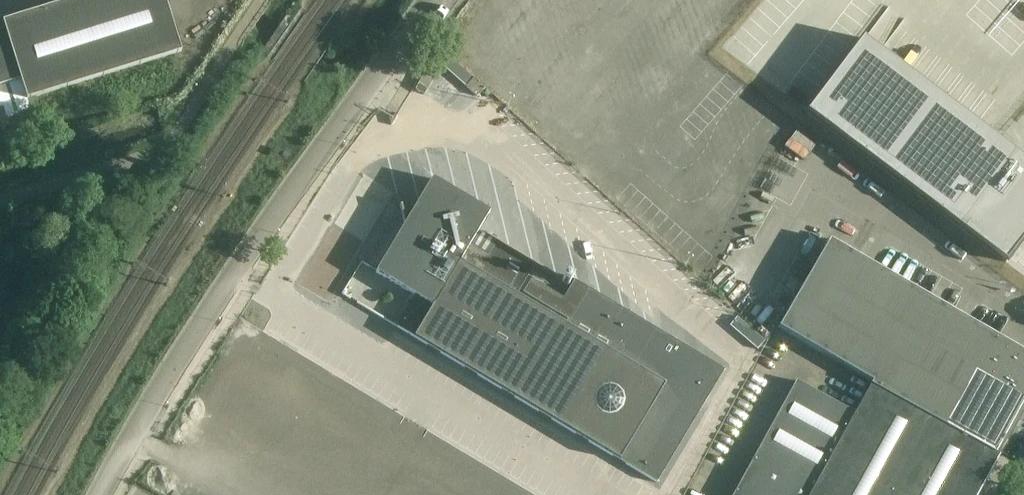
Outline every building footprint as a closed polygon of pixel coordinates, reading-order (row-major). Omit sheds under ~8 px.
[(22,81),(28,101),(188,51),(172,0),(67,0),(4,20),(7,30),(0,32),(0,87),(22,81)] [(807,113),(1005,263),(1023,238),(1023,160),(880,52),(865,40),(863,39),(807,113)] [(485,89),(473,79),(466,87),(477,97),(485,89)] [(574,281),(563,300),(528,278),(536,265),(497,242),(489,255),(471,244),(482,226),(489,213),(462,197),(432,179),(427,188),(416,206),(417,212),(404,215),(401,207),(400,207),(406,231),(401,232),(376,273),(414,296),(396,327),(657,483),(724,371),(574,281)] [(867,388),(997,459),(1000,455),(1001,455),(1001,454),(997,452),(1023,403),(1023,353),(827,239),(778,328),(871,381),(867,388)] [(732,494),(977,494),(997,459),(867,388),(852,417),(793,385),(732,494)]
